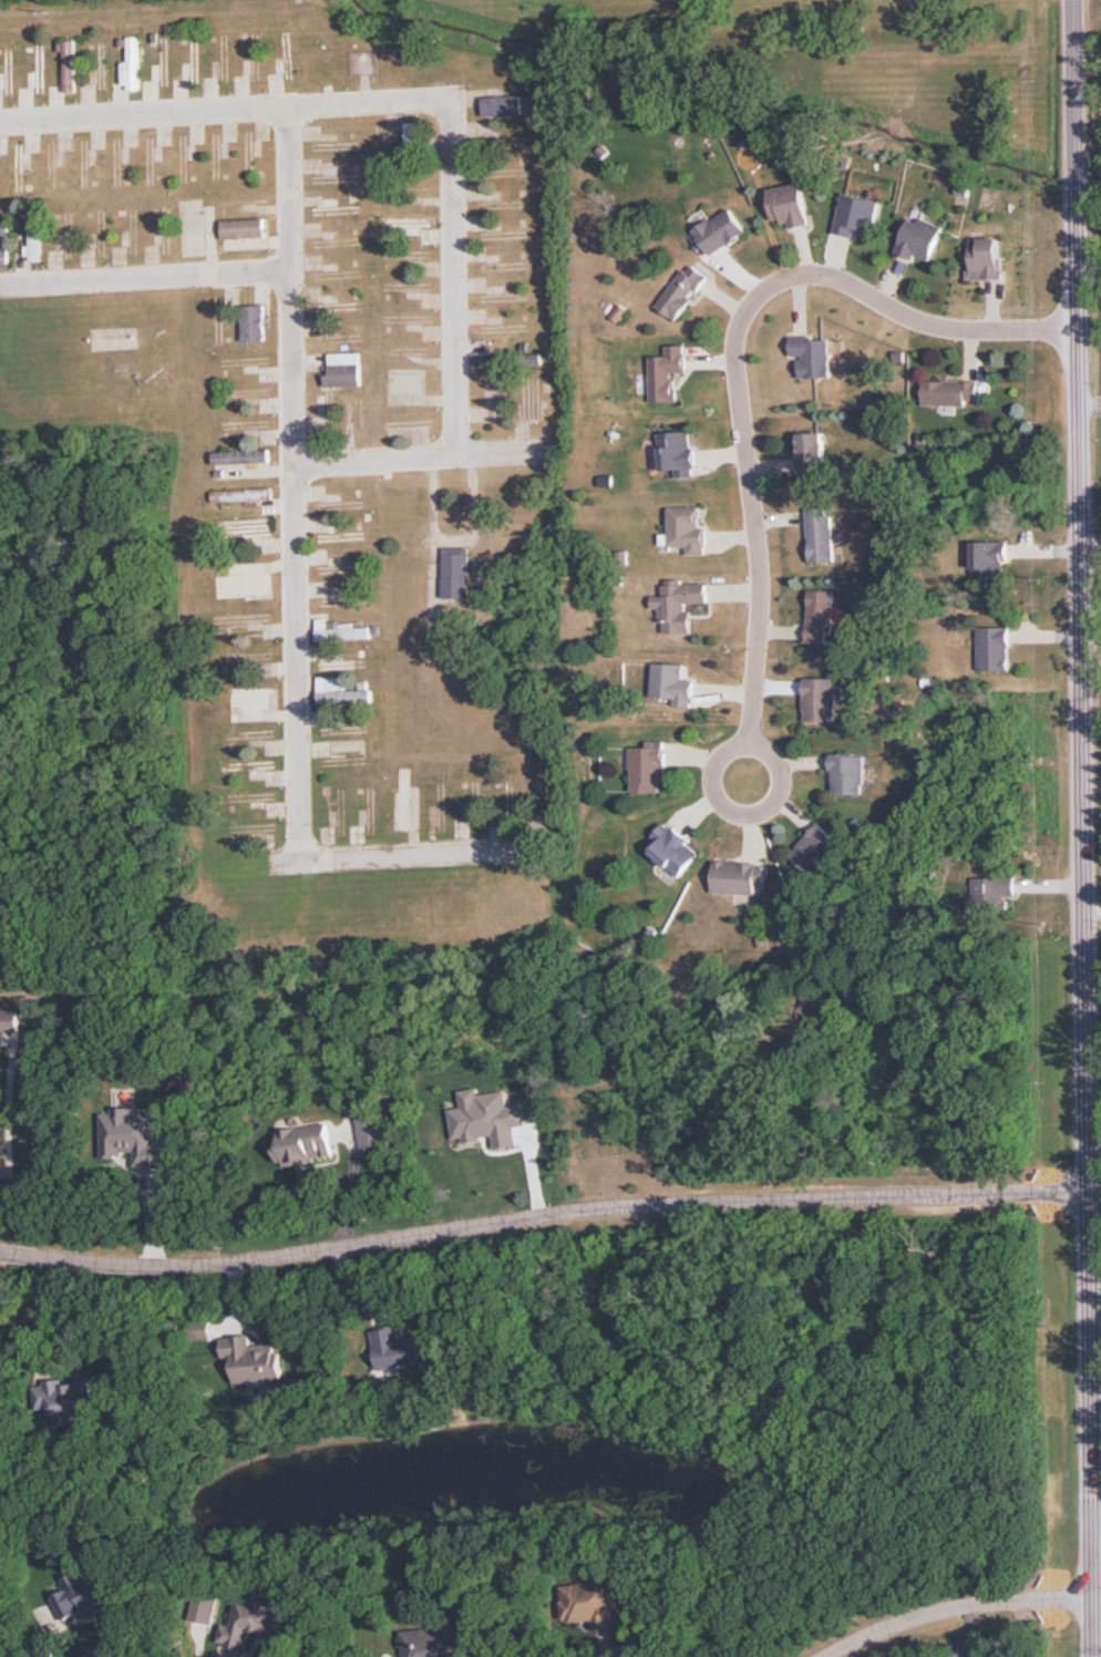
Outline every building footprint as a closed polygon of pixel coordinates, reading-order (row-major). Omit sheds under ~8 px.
[(123,63),(123,89),(141,89),(141,37),(129,37),(129,63),(123,63)] [(78,39),(66,39),(66,92),(78,92),(78,39)] [(202,39),(191,39),(191,83),(202,83),(202,39)] [(48,93),(48,40),(36,40),(36,93),(48,93)] [(15,50),(5,50),(5,95),(15,95),(15,50)] [(523,115),(523,96),(483,96),(483,115),(523,115)] [(405,157),(423,157),(423,125),(405,125),(405,157)] [(14,195),(26,195),(26,142),(14,142),(14,195)] [(365,185),(365,172),(339,172),(339,163),(313,163),(313,185),(365,185)] [(806,183),(769,188),(775,227),(812,222),(806,183)] [(883,200),(846,192),(837,232),(875,240),(883,200)] [(751,233),(736,206),(697,229),(712,255),(751,233)] [(946,226),(912,214),(900,251),(933,263),(946,226)] [(42,260),(42,219),(32,219),(32,260),(42,260)] [(224,219),(224,238),(267,238),(267,219),(224,219)] [(9,262),(9,222),(0,222),(0,262),(9,262)] [(1005,236),(972,236),(972,278),(1005,278),(1005,236)] [(658,306),(680,321),(712,276),(690,261),(658,306)] [(244,341),(266,341),(266,305),(244,305),(244,341)] [(136,328),(90,328),(90,349),(136,349),(136,328)] [(792,358),(800,358),(800,380),(831,380),(831,337),(792,338),(792,358)] [(653,356),(654,402),(680,402),(679,372),(689,372),(688,345),(669,345),(669,356),(653,356)] [(362,386),(362,353),(330,353),(330,386),(362,386)] [(507,355),(482,355),(482,367),(507,367),(507,355)] [(388,372),(388,406),(425,406),(425,372),(388,372)] [(981,381),(920,381),(920,405),(981,405),(981,381)] [(662,435),(667,472),(679,471),(679,477),(699,475),(693,431),(662,435)] [(801,435),(801,474),(829,474),(829,435),(801,435)] [(273,451),(215,451),(215,464),(273,464),(273,451)] [(215,503),(275,500),(274,489),(214,491),(215,503)] [(688,555),(709,555),(708,529),(704,529),(704,507),(671,507),(671,549),(687,549),(688,555)] [(809,509),(811,566),(836,565),(834,508),(809,509)] [(220,519),(220,539),(273,539),(273,519),(220,519)] [(975,556),(975,580),(1008,580),(1008,542),(987,542),(987,556),(975,556)] [(444,548),(444,598),(471,598),(471,548),(444,548)] [(230,564),(230,577),(217,577),(217,598),(271,597),(270,564),(230,564)] [(664,634),(693,634),(694,604),(710,604),(710,583),(665,582),(665,597),(655,596),(655,609),(665,609),(664,634)] [(836,591),(810,591),(809,644),(835,645),(836,591)] [(372,639),(372,621),(318,623),(318,641),(372,639)] [(980,626),(980,671),(1011,671),(1011,626),(980,626)] [(318,653),(318,671),(355,671),(355,660),(336,660),(336,653),(318,653)] [(696,680),(686,680),(686,664),(654,663),(652,702),(695,703),(696,680)] [(346,691),(346,676),(318,677),(318,705),(371,704),(371,690),(346,691)] [(839,723),(839,679),(805,679),(805,723),(839,723)] [(270,688),(230,688),(230,710),(270,710),(270,688)] [(319,737),(362,737),(362,724),(319,724),(319,737)] [(667,743),(632,743),(632,793),(667,793),(667,743)] [(866,795),(866,755),(833,755),(833,795),(866,795)] [(249,780),(274,780),(274,760),(223,760),(223,772),(249,772),(249,780)] [(410,772),(399,772),(399,827),(410,827),(410,772)] [(702,855),(668,820),(650,838),(657,845),(652,850),(679,878),(702,855)] [(844,844),(819,823),(792,857),(817,878),(844,844)] [(713,893),(765,895),(767,863),(715,861),(713,893)] [(971,876),(971,913),(1008,913),(1008,897),(1016,897),(1016,876),(971,876)] [(0,1009),(0,1031),(20,1031),(20,1009),(0,1009)] [(401,1325),(374,1330),(379,1369),(431,1362),(428,1341),(404,1344),(401,1325)] [(237,1384),(285,1382),(283,1344),(253,1345),(253,1336),(223,1338),(224,1359),(236,1358),(237,1384)] [(37,1382),(36,1415),(87,1416),(87,1383),(37,1382)] [(60,1580),(77,1618),(115,1601),(98,1563),(60,1580)] [(605,1581),(563,1585),(566,1621),(608,1618),(605,1581)] [(272,1632),(280,1615),(245,1597),(227,1634),(248,1644),(257,1625),(272,1632)] [(406,1656),(455,1656),(454,1627),(406,1628),(406,1656)]
